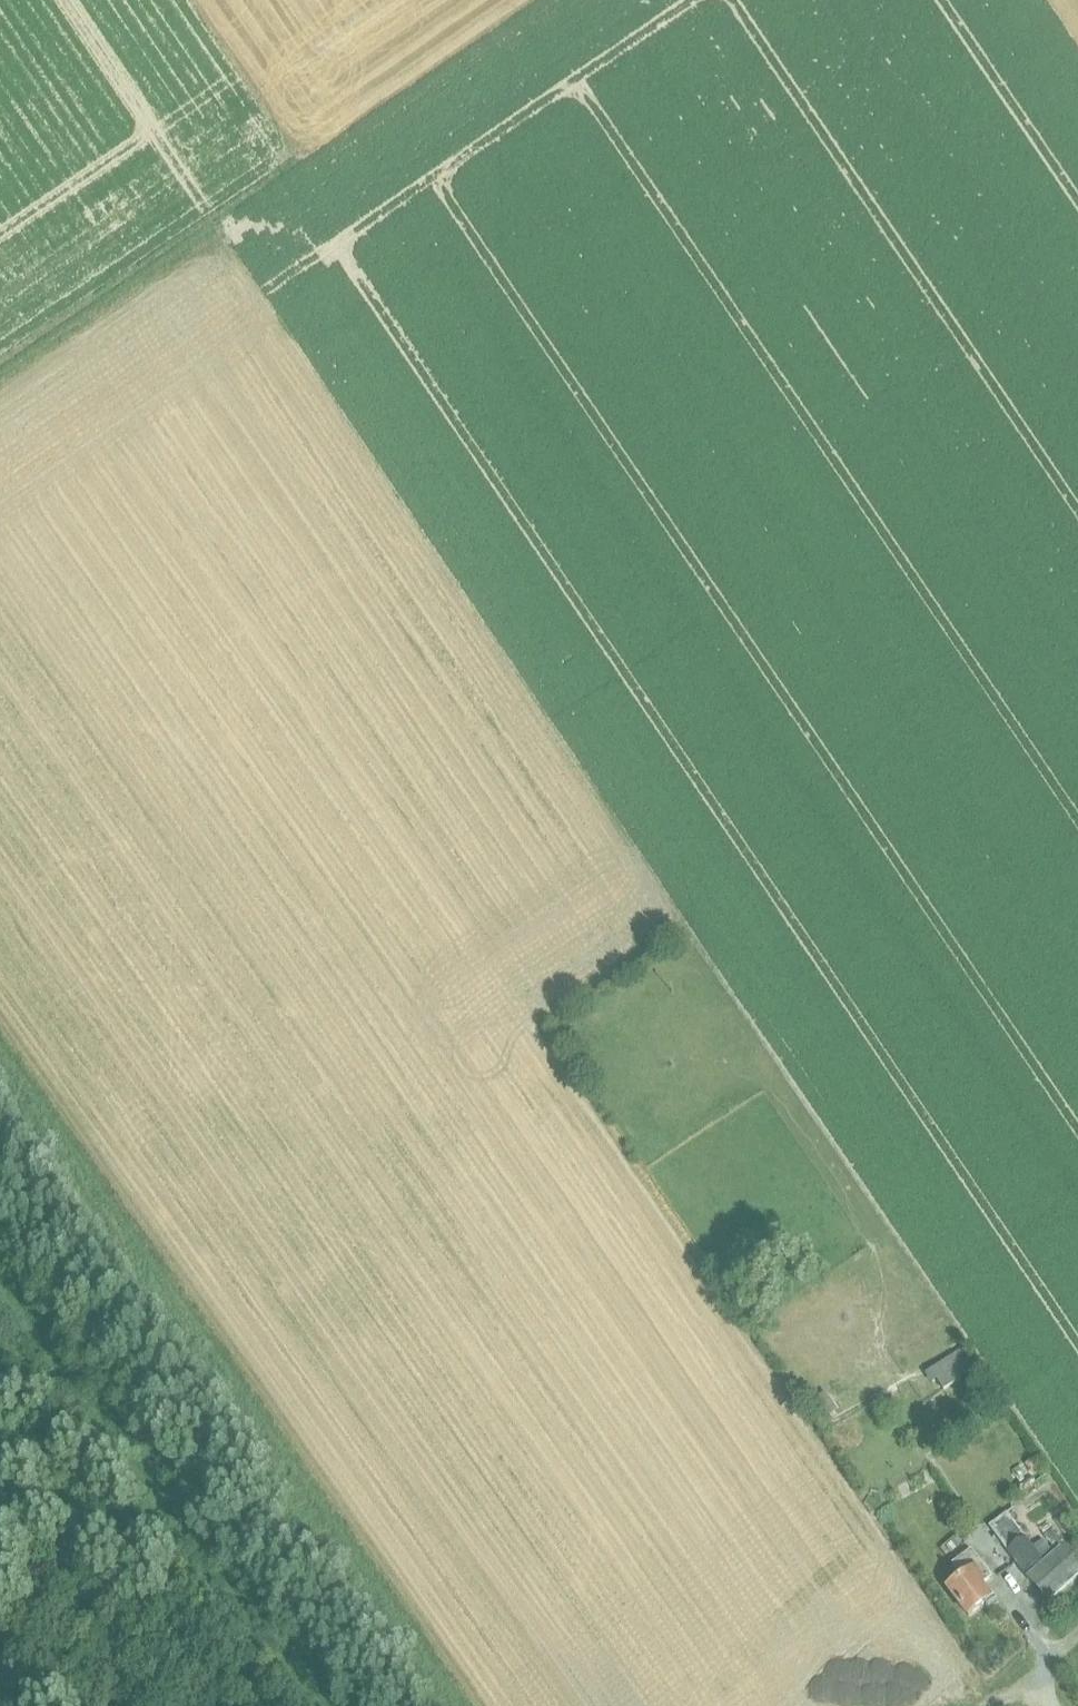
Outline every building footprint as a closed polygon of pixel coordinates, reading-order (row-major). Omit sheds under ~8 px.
[(964,1349),(932,1370),(944,1389),(976,1368),(964,1349)] [(1026,1467),(1033,1477),(1042,1471),(1035,1460),(1026,1467)] [(1025,1574),(1042,1561),(1007,1514),(990,1526),(1025,1574)] [(1063,1514),(1054,1521),(1065,1535),(1074,1528),(1063,1514)] [(1047,1523),(1038,1531),(1057,1553),(1063,1548),(1067,1545),(1047,1523)] [(1077,1577),(1077,1565),(1063,1548),(1057,1553),(1029,1578),(1049,1602),(1077,1577)] [(982,1586),(993,1577),(973,1550),(953,1565),(964,1579),(949,1591),(970,1618),(993,1600),(982,1586)]
